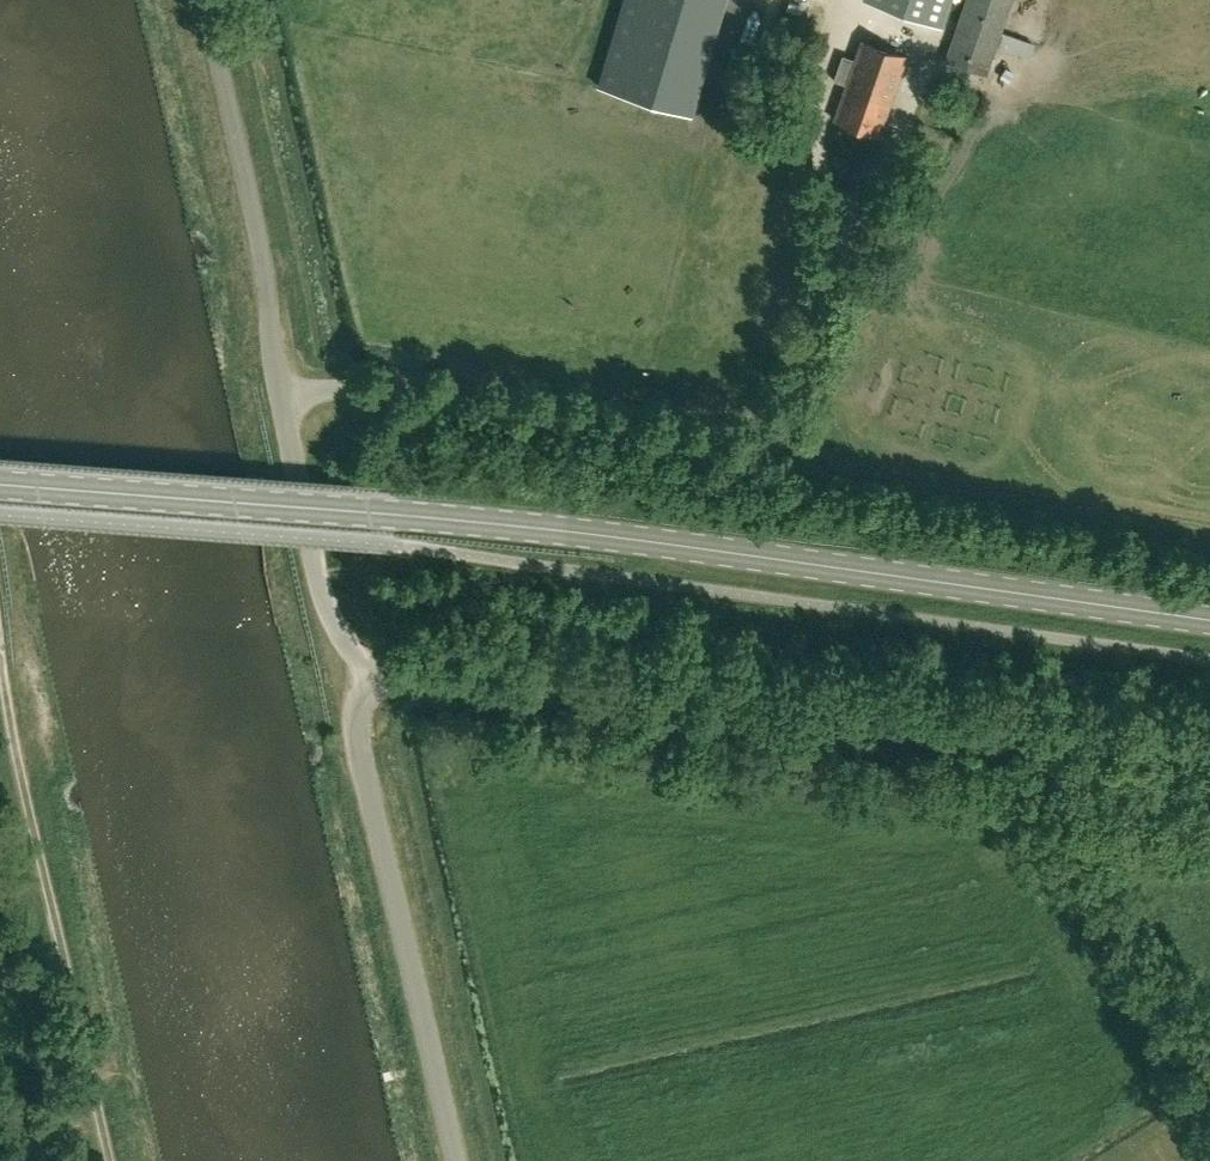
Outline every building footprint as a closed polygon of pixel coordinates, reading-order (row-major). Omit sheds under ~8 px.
[(598,85),(691,113),(725,0),(623,0),(598,85)] [(942,26),(951,0),(865,0),(942,26)] [(987,74),(1013,0),(968,0),(947,60),(987,74)] [(856,59),(843,55),(835,80),(847,84),(835,120),(880,135),(908,56),(862,41),(856,59)]
